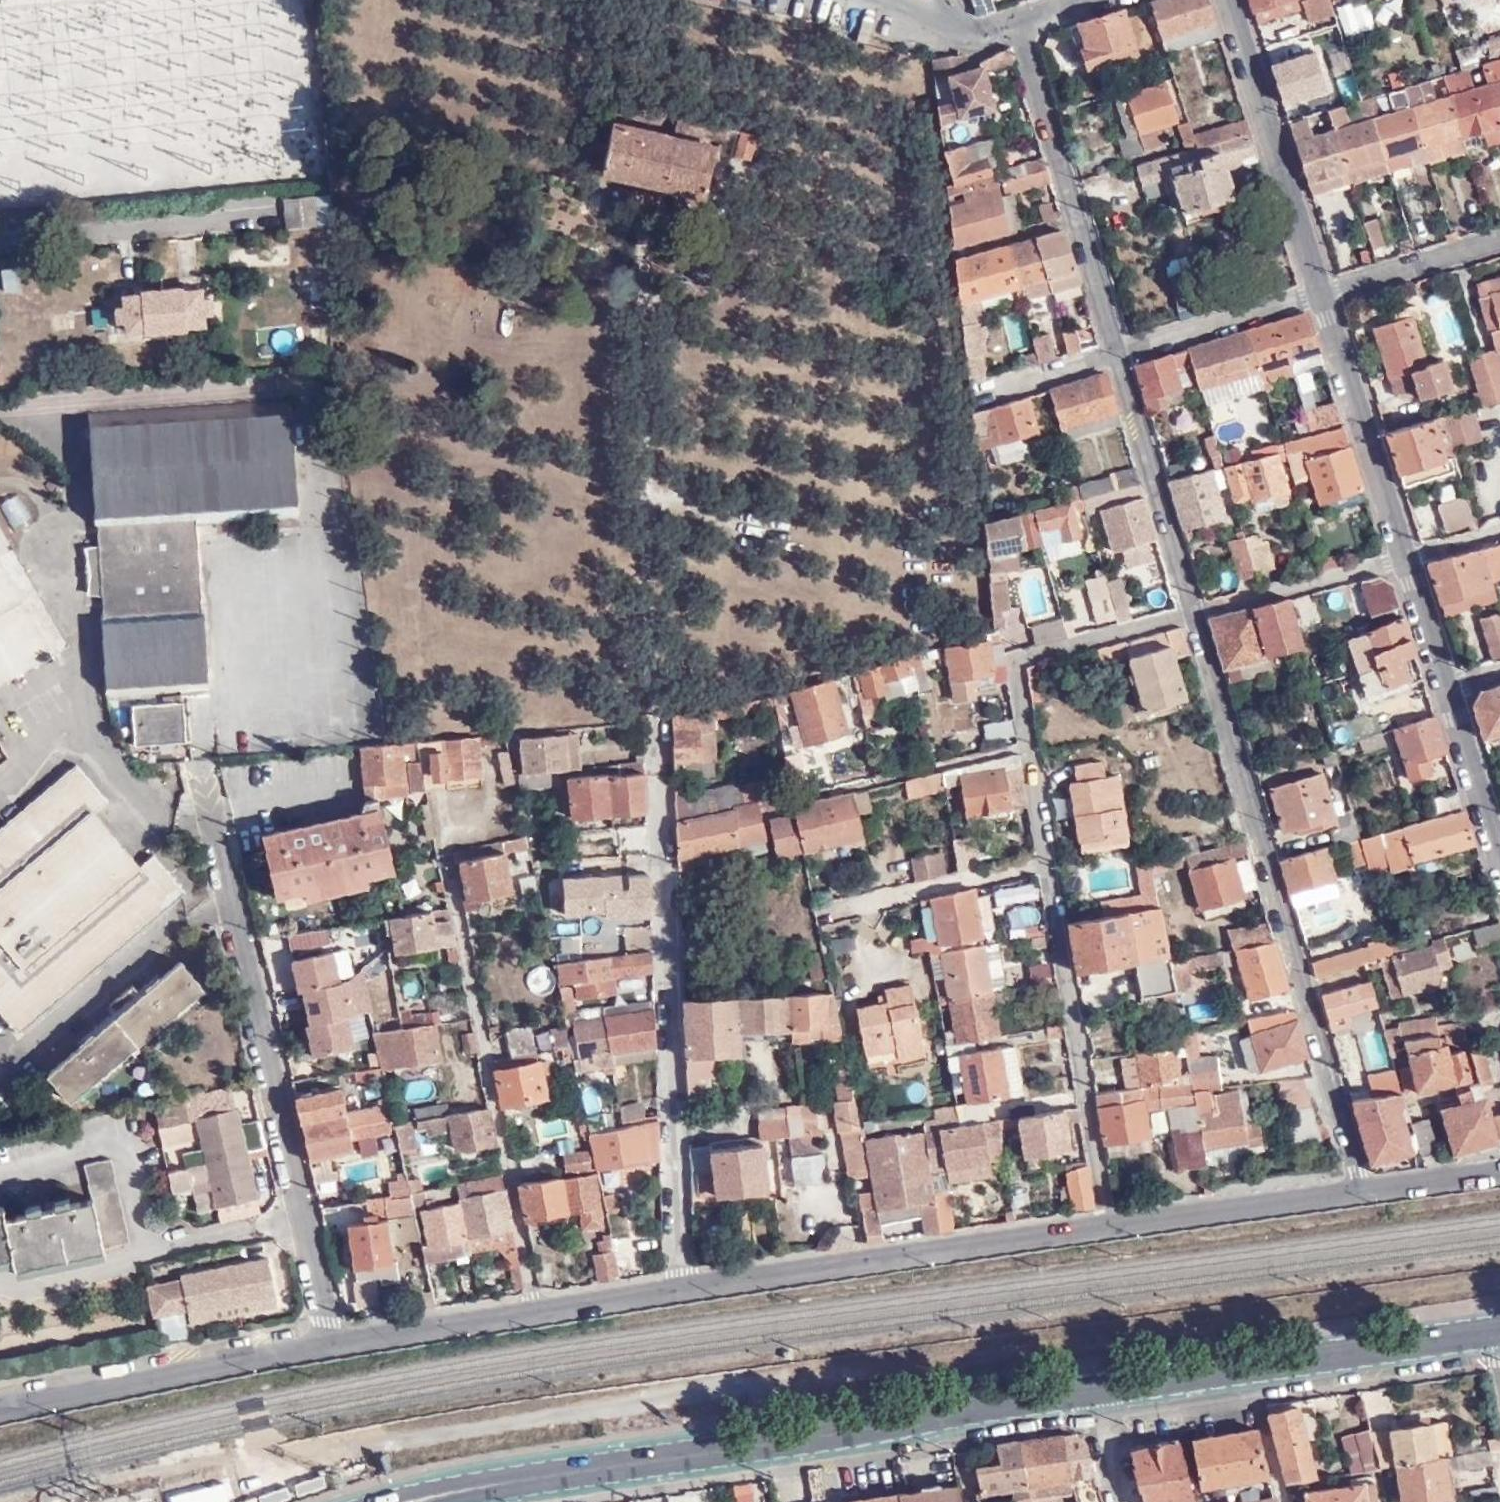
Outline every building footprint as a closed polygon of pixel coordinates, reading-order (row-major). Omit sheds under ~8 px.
[(974,14),(991,9),(989,0),(970,0),(974,14)] [(1217,34),(1206,0),(1152,0),(1148,1),(1165,51),(1217,34)] [(1255,20),(1299,7),(1297,0),(1249,0),(1255,20)] [(1308,16),(1332,9),(1330,0),(1303,0),(1308,16)] [(1350,3),(1335,8),(1344,36),(1359,31),(1350,3)] [(1134,52),(1121,10),(1078,23),(1086,49),(1082,50),(1088,67),(1134,52)] [(1487,44),(1491,56),(1499,53),(1499,40),(1487,44)] [(1465,55),(1473,53),(1470,44),(1463,47),(1465,55)] [(979,66),(980,71),(1012,61),(1008,45),(978,61),(979,66)] [(1455,49),(1461,69),(1476,65),(1473,53),(1465,55),(1463,47),(1455,49)] [(962,54),(931,60),(938,124),(991,108),(980,71),(979,66),(966,71),(962,54)] [(1316,54),(1270,68),(1283,110),(1329,96),(1316,54)] [(1332,57),(1340,99),(1353,97),(1345,54),(1332,57)] [(1486,62),(1499,118),(1499,58),(1486,62)] [(1499,125),(1499,118),(1486,62),(1480,64),(1486,83),(1498,125),(1499,125)] [(1464,134),(1482,129),(1487,144),(1499,141),(1499,132),(1498,125),(1486,83),(1472,86),(1468,71),(1452,76),(1451,72),(1448,73),(1464,134)] [(1461,135),(1464,134),(1448,73),(1443,74),(1446,85),(1461,135)] [(1423,145),(1461,135),(1446,85),(1441,87),(1444,96),(1434,98),(1429,79),(1405,87),(1423,145)] [(1112,99),(1125,136),(1139,132),(1143,147),(1164,141),(1159,125),(1177,120),(1165,81),(1112,99)] [(1408,167),(1428,161),(1427,160),(1423,145),(1405,87),(1388,91),(1394,110),(1376,115),(1374,109),(1376,105),(1374,96),(1366,98),(1385,158),(1403,153),(1408,167)] [(1346,170),(1385,158),(1366,98),(1356,101),(1360,112),(1346,116),(1342,105),(1326,110),(1332,129),(1346,170)] [(719,160),(727,127),(678,115),(672,136),(594,116),(584,155),(603,160),(600,172),(684,192),(698,142),(689,139),(692,130),(709,134),(703,157),(719,160)] [(1248,130),(1244,118),(1192,134),(1196,145),(1248,130)] [(1289,123),(1307,181),(1346,170),(1332,129),(1311,135),(1305,118),(1289,123)] [(1196,145),(1192,134),(1187,120),(1176,124),(1184,150),(1196,145)] [(1253,146),(1248,130),(1196,145),(1184,150),(1176,151),(1178,160),(1218,148),(1224,167),(1241,162),(1237,151),(1253,146)] [(1139,132),(1125,136),(1116,139),(1121,154),(1143,147),(1139,132)] [(999,135),(942,152),(949,175),(945,177),(947,196),(966,190),(997,181),(1044,167),(1041,158),(1008,167),(999,135)] [(1466,149),(1461,135),(1423,145),(1427,160),(1466,149)] [(1256,157),(1253,146),(1237,151),(1241,162),(1256,157)] [(1232,195),(1224,167),(1218,148),(1178,160),(1165,164),(1169,174),(1180,210),(1232,195)] [(1178,160),(1176,151),(1136,164),(1141,182),(1169,174),(1165,164),(1178,160)] [(1385,158),(1390,173),(1408,167),(1403,153),(1385,158)] [(1351,183),(1390,173),(1385,158),(1346,170),(1350,181),(1351,183)] [(1048,182),(1044,167),(997,181),(1001,196),(1011,193),(1048,182)] [(1307,181),(1311,192),(1350,181),(1346,170),(1307,181)] [(969,202),(949,208),(953,247),(1021,227),(1011,193),(1001,196),(997,181),(966,190),(969,202)] [(286,228),(330,224),(328,194),(282,200),(286,228)] [(1363,222),(1376,218),(1375,212),(1361,215),(1363,222)] [(1363,222),(1372,249),(1385,245),(1376,218),(1363,222)] [(1063,230),(1035,238),(1046,277),(1049,290),(1079,281),(1063,230)] [(1035,238),(1007,246),(1018,285),(1046,277),(1035,238)] [(1007,246),(955,261),(962,316),(979,311),(979,309),(976,297),(1018,285),(1007,246)] [(1167,271),(1171,286),(1196,279),(1191,264),(1167,271)] [(1,269),(3,292),(20,291),(18,268),(1,269)] [(1046,277),(1018,285),(1021,297),(1049,290),(1046,277)] [(1171,286),(1178,309),(1209,300),(1202,277),(1196,279),(1171,286)] [(1477,283),(1480,295),(1499,290),(1499,277),(1477,283)] [(976,297),(979,309),(1021,297),(1018,285),(976,297)] [(211,313),(210,300),(202,301),(200,290),(181,291),(181,288),(143,292),(143,295),(124,297),(125,308),(117,309),(119,322),(126,321),(128,331),(146,329),(147,333),(185,329),(185,326),(204,324),(203,313),(211,313)] [(1499,329),(1499,290),(1480,295),(1490,331),(1499,329)] [(1400,308),(1400,309),(1403,317),(1394,320),(1373,326),(1393,395),(1415,389),(1418,399),(1448,390),(1441,360),(1422,364),(1410,322),(1421,318),(1416,303),(1400,308)] [(1403,317),(1400,309),(1392,312),(1394,320),(1403,317)] [(1246,331),(1258,368),(1318,350),(1306,313),(1246,331)] [(979,323),(963,325),(970,381),(983,377),(980,353),(982,352),(979,323)] [(1033,341),(1029,328),(1013,331),(1018,357),(1028,355),(1025,343),(1033,341)] [(1067,352),(1079,349),(1072,328),(1061,331),(1067,352)] [(1499,350),(1499,329),(1490,331),(1495,348),(1498,348),(1499,350)] [(1221,338),(1233,376),(1258,368),(1246,331),(1221,338)] [(1033,341),(1038,361),(1045,359),(1040,338),(1033,341)] [(1187,349),(1198,387),(1233,376),(1221,338),(1187,349)] [(1028,355),(1030,363),(1038,361),(1033,341),(1025,343),(1028,355)] [(1499,400),(1499,355),(1499,350),(1498,348),(1495,348),(1481,352),(1493,391),(1496,401),(1499,400)] [(1161,392),(1179,386),(1175,372),(1185,369),(1191,388),(1198,387),(1187,349),(1135,364),(1148,407),(1164,403),(1161,392)] [(1258,368),(1261,379),(1321,360),(1318,350),(1258,368)] [(1493,391),(1481,352),(1469,355),(1478,389),(1480,394),(1493,391)] [(1164,403),(1185,396),(1182,386),(1187,384),(1188,389),(1191,388),(1185,369),(1175,372),(1179,386),(1161,392),(1164,403)] [(1107,373),(1048,389),(1060,428),(1118,411),(1107,373)] [(1478,406),(1496,401),(1493,391),(1480,394),(1478,389),(1474,391),(1478,406)] [(1026,397),(973,413),(975,440),(986,437),(988,446),(1037,432),(1026,397)] [(101,578),(102,595),(103,611),(101,611),(106,693),(209,686),(204,605),(202,604),(197,523),(298,516),(291,403),(206,408),(88,416),(95,529),(98,530),(98,545),(99,563),(87,563),(86,563),(87,573),(86,584),(88,584),(88,579),(101,578)] [(1310,430),(1339,421),(1334,403),(1304,413),(1310,430)] [(1479,440),(1471,408),(1447,415),(1456,446),(1479,440)] [(1118,411),(1060,428),(1063,438),(1121,420),(1118,411)] [(1447,415),(1443,416),(1452,447),(1456,446),(1447,415)] [(1443,416),(1385,432),(1402,485),(1459,469),(1452,447),(1443,416)] [(1235,418),(1213,425),(1220,444),(1242,436),(1235,418)] [(1319,501),(1361,489),(1341,427),(1283,444),(1285,449),(1287,458),(1289,463),(1306,458),(1311,476),(1319,501)] [(1200,437),(1210,469),(1221,466),(1216,447),(1212,433),(1200,437)] [(1285,449),(1283,444),(1281,445),(1257,452),(1258,456),(1285,449)] [(1279,460),(1287,458),(1285,449),(1258,456),(1221,466),(1227,484),(1232,500),(1248,495),(1249,501),(1253,500),(1272,495),(1275,506),(1287,502),(1285,491),(1287,490),(1279,460)] [(1289,463),(1294,481),(1311,476),(1306,458),(1289,463)] [(1223,515),(1215,487),(1227,484),(1221,466),(1210,469),(1170,479),(1183,527),(1223,515)] [(1109,477),(1077,486),(1080,497),(1138,482),(1134,467),(1109,474),(1109,477)] [(1138,482),(1080,497),(1083,505),(1083,506),(1097,503),(1111,550),(1121,547),(1132,544),(1147,540),(1155,537),(1138,482)] [(1256,511),(1275,506),(1272,495),(1253,500),(1256,511)] [(1436,504),(1446,535),(1468,529),(1463,511),(1468,510),(1464,496),(1436,504)] [(1083,505),(1080,497),(1034,508),(1034,510),(1021,513),(1024,542),(1038,539),(1040,544),(1041,544),(1037,528),(1044,527),(1044,529),(1059,526),(1062,540),(1078,537),(1072,508),(1083,505)] [(1468,529),(1477,527),(1471,509),(1468,510),(1463,511),(1468,529)] [(1016,513),(983,521),(987,553),(1025,546),(1024,542),(1016,513)] [(69,645),(0,526),(0,685),(69,645)] [(1258,533),(1243,536),(1253,573),(1268,568),(1258,533)] [(1240,579),(1254,575),(1253,573),(1243,536),(1228,540),(1240,579)] [(1126,565),(1152,557),(1147,540),(1132,544),(1121,547),(1126,565)] [(1490,579),(1499,577),(1499,543),(1480,548),(1490,579)] [(99,563),(98,545),(84,548),(87,563),(99,563)] [(1425,562),(1438,602),(1492,585),(1490,579),(1480,548),(1462,553),(1425,562)] [(1103,575),(1117,623),(1131,619),(1116,571),(1103,575)] [(1366,613),(1397,602),(1390,579),(1378,574),(1356,579),(1366,613)] [(88,595),(102,595),(101,578),(88,579),(88,584),(88,595)] [(989,581),(994,629),(997,628),(1005,626),(1002,603),(1007,603),(1004,580),(989,581)] [(1438,602),(1442,614),(1496,598),(1492,585),(1438,602)] [(1292,609),(1289,597),(1210,618),(1224,666),(1264,655),(1263,650),(1301,639),(1300,633),(1292,609)] [(1310,604),(1292,609),(1300,633),(1318,627),(1310,604)] [(1492,658),(1499,656),(1499,611),(1479,618),(1492,658)] [(1403,652),(1412,649),(1401,614),(1346,634),(1363,689),(1409,674),(1403,652)] [(1181,625),(1094,648),(1098,662),(1128,654),(1143,707),(1182,694),(1170,655),(1188,649),(1181,625)] [(994,629),(991,630),(941,645),(952,698),(970,696),(968,685),(967,677),(975,676),(992,672),(991,663),(1002,661),(997,628),(994,629)] [(924,670),(919,651),(917,652),(906,655),(906,658),(910,673),(924,670)] [(914,690),(910,674),(910,673),(906,658),(852,673),(856,691),(863,726),(874,723),(869,697),(883,692),(885,698),(914,690)] [(1033,666),(1023,667),(1029,701),(1039,700),(1033,666)] [(1310,693),(1317,691),(1310,668),(1303,671),(1310,693)] [(930,687),(926,670),(924,670),(910,673),(910,674),(914,690),(930,687)] [(770,698),(772,707),(776,726),(786,724),(782,704),(793,701),(800,724),(788,727),(794,747),(844,732),(830,686),(838,684),(843,694),(856,691),(852,673),(815,684),(770,698)] [(967,677),(968,685),(976,684),(975,676),(967,677)] [(1481,736),(1499,731),(1499,684),(1478,690),(1470,706),(1481,736)] [(671,713),(671,718),(673,778),(713,774),(713,760),(717,760),(716,719),(772,707),(770,698),(770,695),(698,711),(671,713)] [(168,721),(173,742),(187,741),(183,701),(132,705),(133,721),(168,721)] [(1425,757),(1444,750),(1433,715),(1393,728),(1408,779),(1430,772),(1425,757)] [(1014,734),(1011,718),(983,723),(985,739),(1014,734)] [(135,745),(173,742),(168,721),(133,721),(135,745)] [(1337,742),(1362,734),(1357,722),(1332,730),(1337,742)] [(1384,746),(1380,732),(1358,739),(1362,753),(1384,746)] [(577,733),(565,735),(568,767),(580,766),(577,733)] [(518,739),(522,771),(539,770),(562,768),(568,767),(565,735),(518,739)] [(491,736),(416,742),(418,753),(429,752),(431,777),(444,775),(445,778),(480,774),(477,746),(492,744),(491,736)] [(418,753),(416,742),(389,744),(360,747),(364,800),(377,799),(383,799),(381,783),(403,781),(401,755),(418,753)] [(1337,757),(1333,744),(1321,748),(1325,761),(1337,757)] [(512,783),(506,752),(498,754),(505,785),(512,783)] [(1025,806),(1017,753),(939,770),(941,780),(941,785),(961,781),(966,816),(1025,806)] [(797,759),(784,762),(790,794),(806,791),(800,767),(799,767),(797,759)] [(1080,851),(1126,843),(1115,775),(1103,777),(1101,761),(1072,765),(1075,782),(1069,782),(1080,851)] [(425,792),(420,762),(407,764),(413,794),(425,792)] [(622,773),(621,763),(606,764),(607,773),(567,776),(570,815),(645,810),(643,772),(622,773)] [(2,985),(0,987),(0,1011),(17,1031),(184,890),(154,854),(140,866),(94,813),(108,801),(78,766),(0,832),(0,983),(2,985)] [(539,770),(541,794),(564,792),(562,768),(539,770)] [(522,771),(512,772),(517,797),(541,794),(539,770),(522,771)] [(905,778),(909,796),(942,789),(941,785),(941,780),(939,770),(905,778)] [(1334,814),(1321,770),(1270,787),(1283,830),(1298,826),(1299,832),(1337,820),(1334,814)] [(405,796),(403,781),(381,783),(383,799),(405,796)] [(10,798),(0,783),(0,805),(10,798)] [(692,786),(673,789),(674,816),(733,805),(742,804),(738,783),(693,792),(692,786)] [(850,791),(790,805),(793,816),(801,852),(860,837),(850,791)] [(1432,814),(1462,806),(1457,791),(1428,799),(1432,814)] [(377,799),(364,800),(357,814),(261,835),(275,895),(303,889),(305,898),(366,884),(365,874),(392,868),(377,799)] [(755,801),(742,804),(733,805),(734,810),(674,820),(676,856),(762,839),(755,801)] [(434,837),(428,804),(419,806),(422,818),(419,818),(423,839),(434,837)] [(1338,824),(1354,819),(1352,809),(1334,814),(1337,820),(1338,824)] [(1408,862),(1473,843),(1473,841),(1462,809),(1360,838),(1368,869),(1389,863),(1392,872),(1410,867),(1408,862)] [(774,857),(801,852),(793,816),(767,821),(774,857)] [(1335,841),(1359,834),(1354,819),(1338,824),(1331,826),(1335,841)] [(952,839),(957,870),(976,865),(971,836),(952,839)] [(510,892),(501,840),(451,851),(453,862),(458,861),(462,879),(457,879),(461,901),(510,892)] [(1246,851),(1244,840),(1150,864),(1157,904),(1164,902),(1158,871),(1189,864),(1200,905),(1241,895),(1231,856),(1246,851)] [(1323,845),(1280,857),(1290,890),(1333,879),(1323,845)] [(933,852),(937,875),(945,873),(942,851),(933,852)] [(912,856),(916,880),(937,875),(933,852),(912,856)] [(1249,860),(1236,863),(1243,893),(1256,890),(1249,860)] [(1150,864),(1150,862),(1135,864),(1140,895),(1099,901),(1101,915),(1125,910),(1157,905),(1157,904),(1150,864)] [(925,939),(927,953),(938,951),(936,944),(979,936),(970,888),(928,898),(935,937),(925,939)] [(1135,960),(1144,1008),(1162,1005),(1160,990),(1164,989),(1169,1016),(1177,1014),(1166,958),(1157,905),(1125,910),(1135,960)] [(448,907),(430,910),(435,945),(445,943),(455,942),(448,907)] [(430,910),(382,917),(385,932),(388,951),(435,945),(430,910)] [(1075,971),(1135,960),(1125,910),(1101,915),(1066,922),(1075,971)] [(1499,937),(1499,929),(1497,919),(1472,926),(1476,943),(1499,937)] [(650,938),(649,920),(620,922),(621,940),(650,938)] [(1272,940),(1267,922),(1226,930),(1231,947),(1272,940)] [(388,951),(385,932),(352,938),(355,950),(334,953),(340,990),(364,986),(361,971),(391,966),(388,951)] [(1450,965),(1441,936),(1429,939),(1431,944),(1407,951),(1393,955),(1386,957),(1370,962),(1372,970),(1382,968),(1391,996),(1445,981),(1440,968),(1450,965)] [(1315,976),(1370,962),(1386,957),(1380,938),(1367,942),(1368,945),(1311,961),(1315,976)] [(1190,970),(1241,961),(1251,996),(1286,986),(1272,940),(1231,947),(1166,958),(1177,1014),(1179,1014),(1174,989),(1193,986),(1190,970)] [(980,944),(988,991),(1005,988),(996,941),(980,944)] [(455,942),(445,943),(448,961),(459,960),(455,942)] [(1393,955),(1407,951),(1405,942),(1390,945),(1393,955)] [(927,953),(928,954),(928,958),(939,956),(942,975),(945,993),(934,994),(935,1000),(988,991),(980,944),(938,951),(927,953)] [(651,950),(551,962),(554,973),(561,972),(563,982),(574,981),(578,998),(613,993),(611,976),(652,972),(651,950)] [(820,977),(816,952),(803,954),(809,980),(820,977)] [(928,958),(931,977),(942,975),(939,956),(928,958)] [(176,1001),(192,988),(199,982),(181,962),(48,1074),(70,1101),(91,1083),(106,1071),(111,1065),(113,1063),(110,1058),(125,1044),(132,1038),(137,1044),(158,1027),(181,1007),(176,1001)] [(1033,981),(1049,976),(1044,962),(1028,967),(1033,981)] [(1348,1012),(1377,1005),(1368,975),(1348,981),(1350,986),(1320,994),(1330,1028),(1350,1022),(1348,1012)] [(637,977),(616,980),(617,993),(639,990),(637,977)] [(896,1056),(922,1051),(910,986),(883,991),(884,997),(885,1003),(876,1005),(854,1008),(862,1054),(894,1049),(896,1056)] [(568,987),(557,988),(562,1011),(572,1010),(568,987)] [(201,999),(192,988),(176,1001),(181,1007),(158,1027),(162,1032),(201,999)] [(988,991),(991,1010),(1008,1007),(1005,988),(988,991)] [(639,1001),(653,999),(652,990),(638,992),(639,1001)] [(948,1004),(954,1043),(972,1040),(996,1036),(988,991),(935,1000),(936,1006),(948,1004)] [(829,992),(786,994),(788,1029),(788,1040),(808,1039),(807,1037),(807,1027),(821,1026),(822,1036),(822,1039),(839,1039),(829,992)] [(786,994),(681,998),(684,1067),(685,1089),(694,1089),(694,1075),(708,1075),(708,1055),(738,1055),(738,1031),(788,1029),(786,994)] [(885,1003),(884,997),(875,998),(876,1005),(885,1003)] [(654,1046),(653,1001),(611,1008),(602,1009),(609,1053),(654,1046)] [(1187,1006),(1190,1019),(1213,1014),(1211,1001),(1187,1006)] [(609,1053),(602,1009),(594,1009),(595,1018),(574,1022),(572,1023),(578,1058),(572,1059),(574,1070),(602,1065),(605,1079),(613,1078),(611,1066),(609,1053)] [(432,1022),(429,1010),(407,1013),(409,1026),(432,1022)] [(572,1023),(574,1022),(573,1013),(564,1014),(565,1023),(572,1023)] [(1261,1069),(1306,1056),(1295,1020),(1278,1025),(1276,1014),(1247,1020),(1250,1036),(1239,1039),(1248,1071),(1260,1068),(1261,1069)] [(1440,1033),(1444,1033),(1458,1030),(1455,1019),(1436,1022),(1434,1014),(1399,1022),(1399,1028),(1384,1031),(1387,1042),(1397,1040),(1403,1039),(1440,1033)] [(470,1017),(457,1019),(459,1034),(473,1032),(470,1017)] [(366,1031),(373,1031),(388,1029),(386,1019),(364,1022),(366,1031)] [(1295,1020),(1306,1056),(1307,1056),(1297,1020),(1295,1020)] [(373,1031),(381,1066),(441,1058),(437,1022),(435,1022),(432,1022),(409,1026),(401,1027),(388,1029),(373,1031)] [(1060,1036),(1058,1025),(1046,1027),(1047,1037),(1060,1036)] [(505,1031),(509,1055),(513,1054),(534,1049),(530,1026),(505,1031)] [(807,1027),(807,1037),(822,1036),(821,1026),(807,1027)] [(568,1043),(565,1027),(549,1029),(552,1045),(568,1043)] [(1047,1037),(1046,1027),(1032,1030),(1033,1040),(1047,1037)] [(1191,1027),(1180,1029),(1182,1045),(1188,1077),(1190,1087),(1222,1083),(1216,1052),(1196,1055),(1191,1027)] [(943,1045),(945,1044),(949,1044),(946,1029),(940,1030),(943,1045)] [(477,1052),(473,1032),(459,1034),(464,1054),(477,1052)] [(1444,1043),(1440,1033),(1403,1039),(1412,1066),(1401,1069),(1408,1095),(1471,1077),(1463,1046),(1454,1047),(1453,1041),(1444,1043)] [(955,1104),(958,1124),(967,1122),(986,1120),(983,1101),(1007,1096),(999,1048),(973,1052),(972,1040),(954,1043),(949,1044),(945,1044),(946,1057),(956,1055),(959,1067),(949,1069),(953,1091),(963,1091),(965,1103),(955,1104)] [(1397,1040),(1387,1042),(1392,1057),(1401,1054),(1397,1040)] [(106,1071),(91,1083),(96,1088),(135,1055),(125,1044),(110,1058),(113,1063),(111,1065),(106,1071)] [(1482,1044),(1468,1048),(1477,1078),(1478,1084),(1492,1080),(1482,1044)] [(999,1048),(1007,1096),(1023,1093),(1015,1045),(999,1048)] [(655,1058),(654,1046),(609,1053),(611,1066),(655,1058)] [(1173,1046),(1134,1051),(1139,1084),(1143,1083),(1178,1078),(1173,1046)] [(924,1060),(922,1051),(896,1056),(894,1049),(862,1054),(865,1070),(924,1060)] [(316,1055),(286,1061),(290,1079),(319,1075),(316,1055)] [(509,1055),(493,1058),(502,1104),(543,1095),(543,1092),(554,1090),(547,1057),(515,1063),(513,1057),(510,1057),(509,1055)] [(385,1082),(381,1068),(354,1073),(356,1083),(364,1081),(365,1085),(385,1082)] [(1365,1074),(1371,1096),(1402,1091),(1395,1069),(1365,1074)] [(856,1125),(845,1070),(833,1072),(837,1097),(830,1098),(836,1127),(839,1127),(856,1125)] [(694,1089),(685,1089),(685,1096),(708,1095),(708,1075),(694,1075),(694,1089)] [(807,1075),(794,1077),(798,1104),(812,1102),(807,1075)] [(1320,1135),(1301,1075),(1276,1078),(1295,1142),(1320,1135)] [(1178,1078),(1143,1083),(1147,1100),(1148,1100),(1150,1107),(1166,1105),(1178,1167),(1204,1162),(1201,1144),(1192,1095),(1190,1087),(1188,1077),(1178,1078)] [(1495,1139),(1487,1112),(1478,1084),(1477,1078),(1468,1081),(1469,1090),(1458,1094),(1461,1105),(1444,1110),(1455,1150),(1495,1139)] [(1139,1084),(1094,1092),(1102,1143),(1147,1135),(1139,1084)] [(601,1087),(580,1088),(583,1119),(604,1118),(601,1087)] [(1192,1095),(1201,1144),(1245,1135),(1246,1140),(1260,1138),(1257,1123),(1243,1125),(1235,1088),(1192,1095)] [(339,1089),(295,1099),(299,1119),(344,1109),(339,1089)] [(486,1098),(484,1090),(477,1091),(479,1099),(486,1098)] [(1372,1172),(1423,1165),(1421,1157),(1411,1124),(1402,1091),(1371,1096),(1351,1098),(1372,1172)] [(414,1117),(448,1113),(446,1102),(413,1107),(414,1117)] [(812,1102),(798,1104),(802,1131),(817,1130),(818,1130),(814,1102),(812,1102)] [(186,1103),(154,1109),(162,1143),(193,1137),(186,1103)] [(622,1121),(641,1118),(639,1104),(619,1105),(622,1121)] [(756,1110),(759,1137),(775,1135),(802,1131),(798,1104),(756,1110)] [(350,1140),(396,1130),(394,1124),(393,1121),(390,1105),(345,1115),(345,1114),(300,1123),(308,1161),(353,1151),(350,1140)] [(1075,1107),(994,1118),(996,1129),(1016,1125),(1022,1157),(1068,1150),(1063,1123),(1077,1121),(1075,1107)] [(455,1149),(495,1143),(488,1108),(394,1124),(396,1130),(400,1151),(415,1148),(412,1129),(424,1127),(425,1134),(452,1130),(455,1149)] [(256,1198),(239,1109),(200,1116),(217,1206),(256,1198)] [(344,1109),(299,1119),(300,1123),(345,1114),(344,1109)] [(1487,1112),(1495,1139),(1499,1137),(1499,1109),(1487,1112)] [(1150,1114),(1151,1134),(1168,1132),(1166,1112),(1150,1114)] [(919,1120),(921,1130),(957,1124),(955,1114),(919,1120)] [(957,1124),(921,1130),(927,1171),(943,1169),(986,1162),(988,1162),(988,1160),(1001,1158),(996,1129),(994,1118),(986,1120),(967,1122),(958,1124),(957,1124)] [(1411,1124),(1421,1157),(1436,1152),(1427,1120),(1411,1124)] [(643,1130),(642,1123),(587,1132),(590,1150),(594,1166),(594,1169),(647,1162),(647,1160),(643,1130)] [(860,1124),(856,1125),(839,1127),(848,1177),(870,1173),(863,1139),(860,1124)] [(658,1160),(657,1128),(643,1130),(647,1160),(658,1160)] [(802,1131),(775,1135),(781,1181),(822,1176),(817,1130),(802,1131)] [(870,1173),(873,1187),(880,1224),(922,1216),(924,1230),(937,1229),(931,1192),(927,1171),(921,1130),(863,1139),(870,1173)] [(759,1137),(687,1146),(688,1156),(709,1153),(712,1171),(692,1173),(696,1194),(714,1191),(715,1195),(766,1186),(759,1137)] [(566,1171),(594,1166),(590,1150),(563,1155),(566,1171)] [(709,1153),(688,1156),(689,1195),(696,1194),(692,1173),(712,1171),(709,1153)] [(107,1157),(81,1162),(88,1197),(53,1205),(52,1200),(40,1202),(41,1208),(1,1215),(0,1211),(0,1257),(10,1255),(12,1267),(61,1257),(101,1250),(101,1246),(124,1241),(107,1157)] [(453,1182),(487,1177),(484,1162),(451,1168),(453,1182)] [(986,1162),(943,1169),(945,1182),(988,1175),(986,1162)] [(167,1168),(170,1185),(192,1181),(189,1163),(167,1168)] [(1064,1174),(1070,1211),(1092,1208),(1085,1164),(1070,1167),(1064,1174)] [(407,1180),(405,1172),(398,1173),(399,1179),(388,1181),(390,1194),(409,1192),(409,1190),(408,1187),(407,1180)] [(517,1181),(524,1217),(578,1209),(583,1230),(600,1227),(590,1173),(562,1177),(561,1174),(517,1181)] [(512,1227),(501,1175),(487,1177),(453,1182),(454,1186),(465,1235),(512,1227)] [(419,1178),(407,1180),(408,1187),(420,1186),(419,1178)] [(469,1250),(465,1235),(454,1186),(413,1192),(425,1242),(421,1243),(425,1259),(469,1250)] [(857,1190),(865,1239),(882,1236),(880,1224),(873,1187),(857,1190)] [(599,1192),(603,1212),(615,1211),(611,1190),(599,1192)] [(931,1192),(937,1229),(953,1227),(947,1190),(931,1192)] [(409,1192),(390,1194),(337,1201),(339,1215),(345,1214),(352,1265),(355,1265),(357,1280),(380,1277),(381,1282),(397,1280),(394,1260),(391,1261),(385,1216),(414,1212),(409,1192)] [(514,1237),(512,1227),(465,1235),(469,1250),(507,1244),(506,1239),(514,1237)] [(598,1280),(616,1277),(607,1230),(600,1231),(601,1238),(597,1239),(599,1250),(592,1252),(598,1280)] [(523,1285),(514,1237),(506,1239),(507,1244),(516,1287),(523,1285)] [(148,1281),(156,1321),(185,1315),(276,1299),(268,1259),(148,1281)] [(276,1299),(185,1315),(187,1325),(277,1308),(276,1299)] [(1297,1396),(1265,1401),(1284,1478),(1313,1472),(1305,1433),(1318,1431),(1312,1405),(1299,1408),(1297,1396)] [(1389,1419),(1390,1426),(1429,1421),(1428,1414),(1389,1419)] [(1370,1429),(1378,1461),(1393,1459),(1443,1452),(1449,1451),(1445,1419),(1429,1421),(1390,1426),(1370,1429)] [(1268,1474),(1256,1426),(1193,1436),(1204,1483),(1268,1474)] [(1340,1433),(1349,1467),(1350,1466),(1378,1461),(1370,1429),(1369,1426),(1340,1433)] [(1064,1433),(1075,1489),(1078,1501),(1102,1501),(1085,1439),(1073,1431),(1064,1433)] [(1019,1439),(1030,1501),(1036,1501),(1035,1494),(1075,1489),(1064,1433),(1019,1439)] [(1492,1435),(1492,1444),(1499,1444),(1499,1434),(1492,1435)] [(997,1443),(999,1462),(975,1465),(979,1491),(974,1492),(975,1501),(983,1501),(982,1490),(1011,1487),(1012,1498),(1012,1501),(1030,1501),(1019,1439),(997,1443)] [(1129,1445),(1144,1501),(1170,1501),(1193,1498),(1178,1439),(1129,1445)] [(1490,1460),(1488,1445),(1460,1449),(1462,1464),(1490,1460)] [(1443,1452),(1393,1459),(1400,1501),(1451,1493),(1443,1452)] [(1350,1466),(1349,1467),(1350,1470),(1379,1466),(1378,1461),(1350,1466)] [(1371,1474),(1299,1486),(1302,1501),(1376,1501),(1371,1474)] [(897,1492),(899,1501),(959,1501),(957,1483),(897,1492)] [(1469,1486),(1471,1500),(1498,1496),(1496,1483),(1469,1486)] [(983,1501),(987,1501),(1012,1498),(1011,1487),(982,1490),(983,1501)] [(897,1492),(848,1499),(849,1501),(899,1501),(897,1492)]
